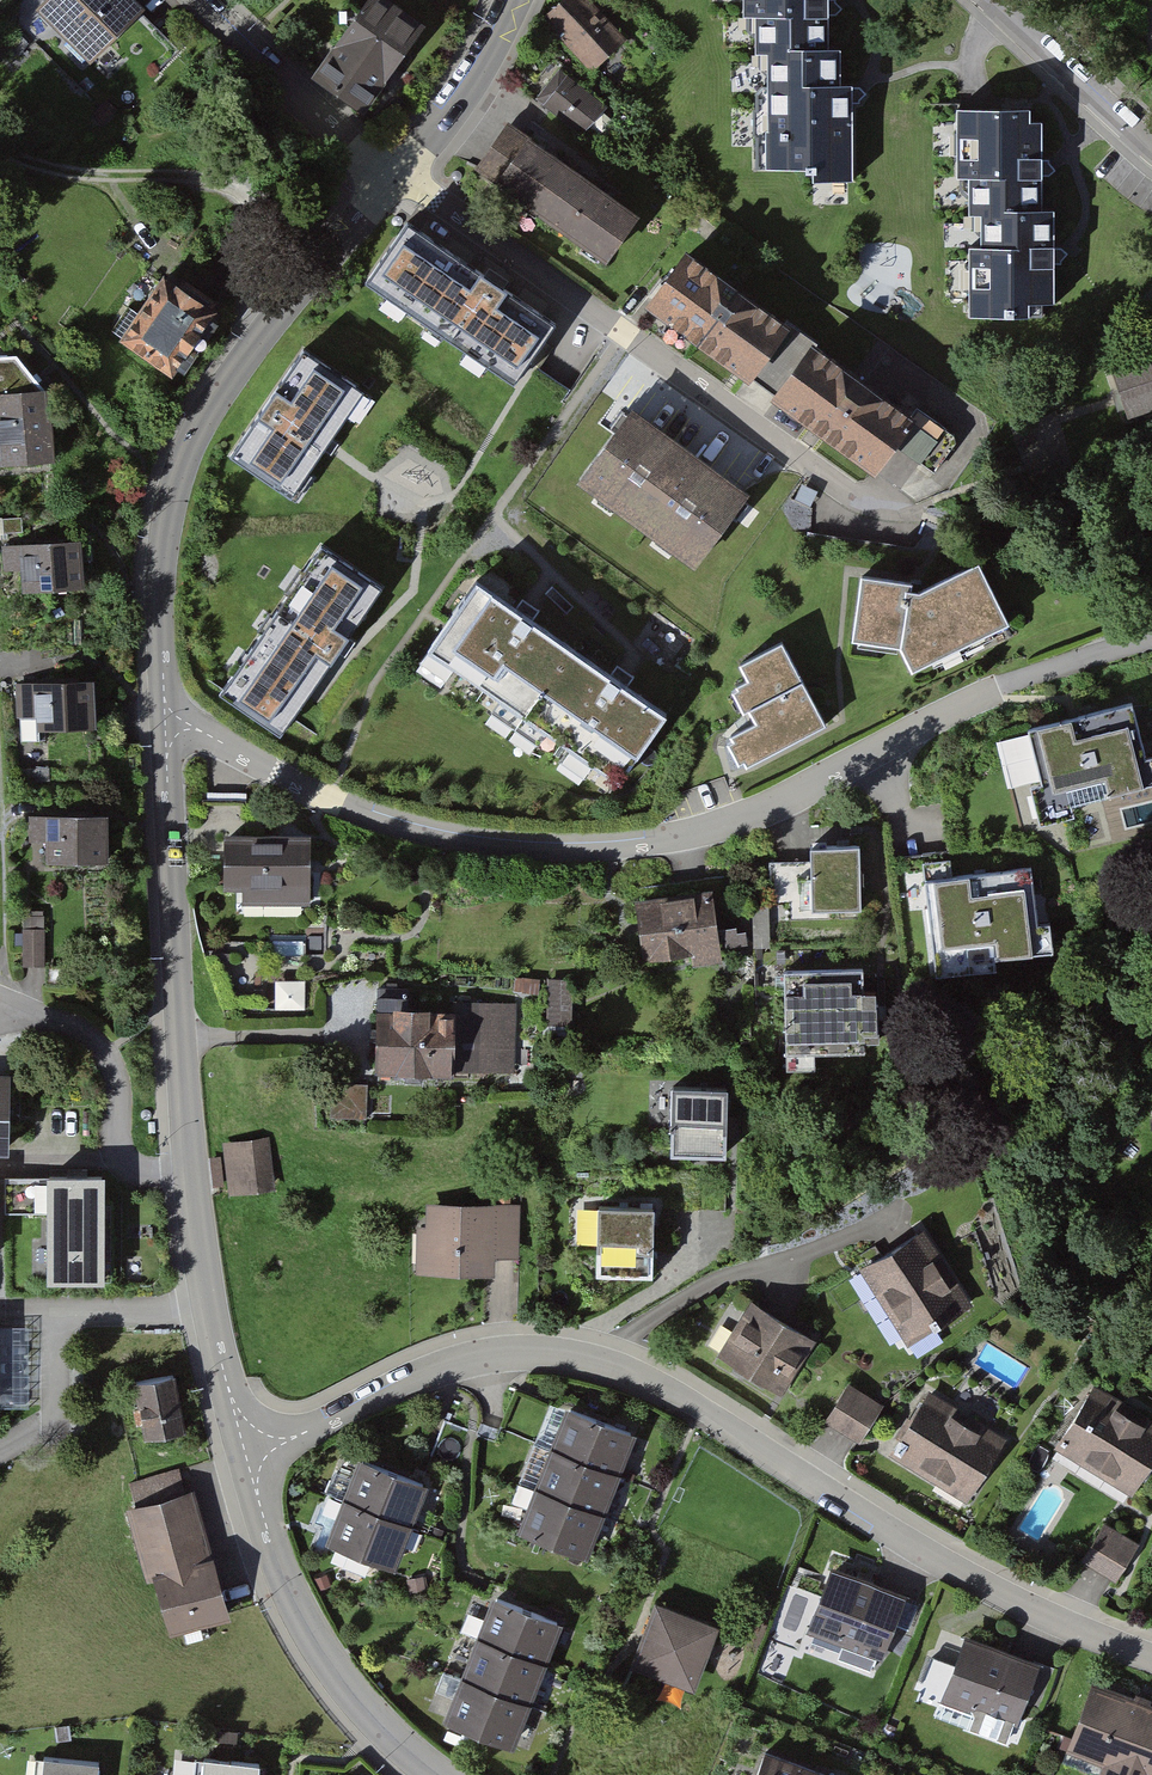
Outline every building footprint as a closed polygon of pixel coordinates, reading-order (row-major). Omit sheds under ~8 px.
[(111,0),(37,0),(25,13),(82,65),(128,16),(111,0)] [(302,65),(353,105),(408,36),(362,0),(353,0),(302,65)] [(542,22),(593,73),(632,35),(597,0),(565,0),(542,22)] [(743,17),(757,17),(757,54),(770,54),(770,168),(814,168),(814,183),(855,182),(854,96),(854,86),(842,86),(842,50),(830,50),(830,9),(830,0),(743,0),(743,17)] [(560,70),(532,106),(576,141),(605,105),(560,70)] [(1033,109),(956,109),(956,180),(969,180),(969,216),(983,216),(983,249),(972,249),(972,317),(1027,318),(1027,304),(1053,304),(1053,259),(1053,213),(1043,213),(1043,170),(1043,122),(1033,122),(1033,109)] [(606,264),(632,227),(565,180),(570,174),(532,147),(537,140),(512,123),(482,165),(500,177),(495,184),(606,264)] [(399,227),(362,283),(431,329),(425,339),(506,394),(545,337),(468,285),(474,277),(399,227)] [(770,327),(659,250),(619,308),(731,385),(770,327)] [(212,309),(160,278),(119,346),(171,377),(212,309)] [(900,419),(790,340),(748,398),(858,477),(900,419)] [(1109,359),(1127,417),(1151,409),(1151,346),(1109,359)] [(365,390),(303,350),(230,457),(293,500),(328,446),(365,390)] [(0,356),(0,467),(44,464),(35,394),(6,355),(0,356)] [(737,491),(614,406),(560,483),(683,569),(737,491)] [(66,538),(0,547),(7,599),(73,591),(66,538)] [(384,588),(319,544),(220,697),(279,737),(342,648),(384,588)] [(912,583),(858,576),(855,645),(906,653),(920,673),(940,667),(1012,627),(978,562),(918,593),(911,588),(912,583)] [(475,584),(432,650),(627,778),(671,712),(618,677),(522,615),(475,584)] [(809,727),(764,640),(725,660),(734,677),(721,684),(739,719),(708,735),(726,770),(809,727)] [(95,682),(15,684),(16,719),(20,719),(21,743),(39,742),(39,732),(97,730),(95,682)] [(1105,707),(993,736),(1016,825),(1054,816),(1050,801),(1125,782),(1105,707)] [(108,817),(27,817),(29,841),(47,842),(49,866),(108,866),(108,817)] [(301,833),(216,837),(218,893),(237,892),(237,902),(304,899),(301,833)] [(840,843),(791,844),(793,910),(841,909),(840,843)] [(1004,866),(906,878),(915,946),(963,940),(965,957),(1015,950),(1004,866)] [(699,891),(620,904),(630,962),(683,953),(685,965),(711,961),(699,891)] [(45,917),(22,917),(23,968),(46,967),(45,917)] [(850,973),(760,975),(762,1050),(851,1048),(850,973)] [(306,1009),(306,982),(278,983),(278,1009),(306,1009)] [(509,1000),(445,999),(445,1073),(508,1073),(509,1000)] [(439,1005),(358,1002),(355,1074),(436,1077),(439,1005)] [(729,1084),(667,1082),(665,1125),(671,1125),(670,1150),(726,1153),(729,1084)] [(357,1084),(323,1085),(323,1121),(357,1121),(357,1084)] [(267,1138),(218,1142),(222,1196),(271,1193),(267,1138)] [(85,1177),(31,1176),(29,1283),(83,1284),(85,1177)] [(426,1223),(416,1223),(415,1271),(490,1272),(490,1251),(518,1252),(519,1203),(426,1201),(426,1223)] [(656,1204),(595,1202),(593,1245),(599,1245),(598,1270),(654,1272),(656,1204)] [(929,1211),(863,1254),(911,1327),(977,1284),(929,1211)] [(810,1341),(745,1302),(710,1358),(776,1398),(810,1341)] [(173,1369),(132,1377),(144,1435),(185,1426),(173,1369)] [(1085,1380),(1045,1440),(1127,1495),(1151,1457),(1151,1425),(1085,1380)] [(879,1409),(843,1386),(819,1425),(855,1448),(879,1409)] [(1003,1442),(924,1392),(885,1453),(963,1503),(1003,1442)] [(642,1434),(568,1408),(553,1450),(628,1476),(642,1434)] [(621,1474),(547,1448),(532,1489),(602,1514),(607,1515),(621,1474)] [(421,1485),(347,1459),(332,1501),(407,1527),(421,1485)] [(143,1498),(130,1503),(172,1630),(234,1610),(185,1463),(137,1479),(143,1498)] [(532,1489),(528,1488),(513,1529),(588,1555),(602,1514),(532,1489)] [(409,1529),(334,1503),(320,1544),(394,1570),(409,1529)] [(1140,1545),(1106,1524),(1082,1562),(1116,1583),(1140,1545)] [(901,1595),(822,1569),(799,1637),(879,1663),(901,1595)] [(329,1573),(314,1578),(319,1591),(334,1586),(329,1573)] [(423,1578),(407,1581),(409,1594),(425,1591),(423,1578)] [(559,1622),(484,1596),(470,1638),(544,1664),(559,1622)] [(718,1625),(656,1599),(629,1665),(694,1690),(718,1625)] [(1033,1662),(956,1637),(935,1701),(1012,1725),(1033,1662)] [(544,1664),(470,1638),(455,1680),(529,1706),(544,1664)] [(529,1706),(454,1680),(440,1722),(514,1747),(529,1706)] [(1085,1686),(1062,1754),(1125,1774),(1151,1774),(1151,1708),(1085,1686)] [(754,1752),(747,1774),(825,1774),(825,1773),(754,1752)] [(33,1757),(32,1774),(93,1774),(94,1762),(33,1757)] [(189,1764),(189,1774),(250,1774),(250,1769),(189,1764)]
